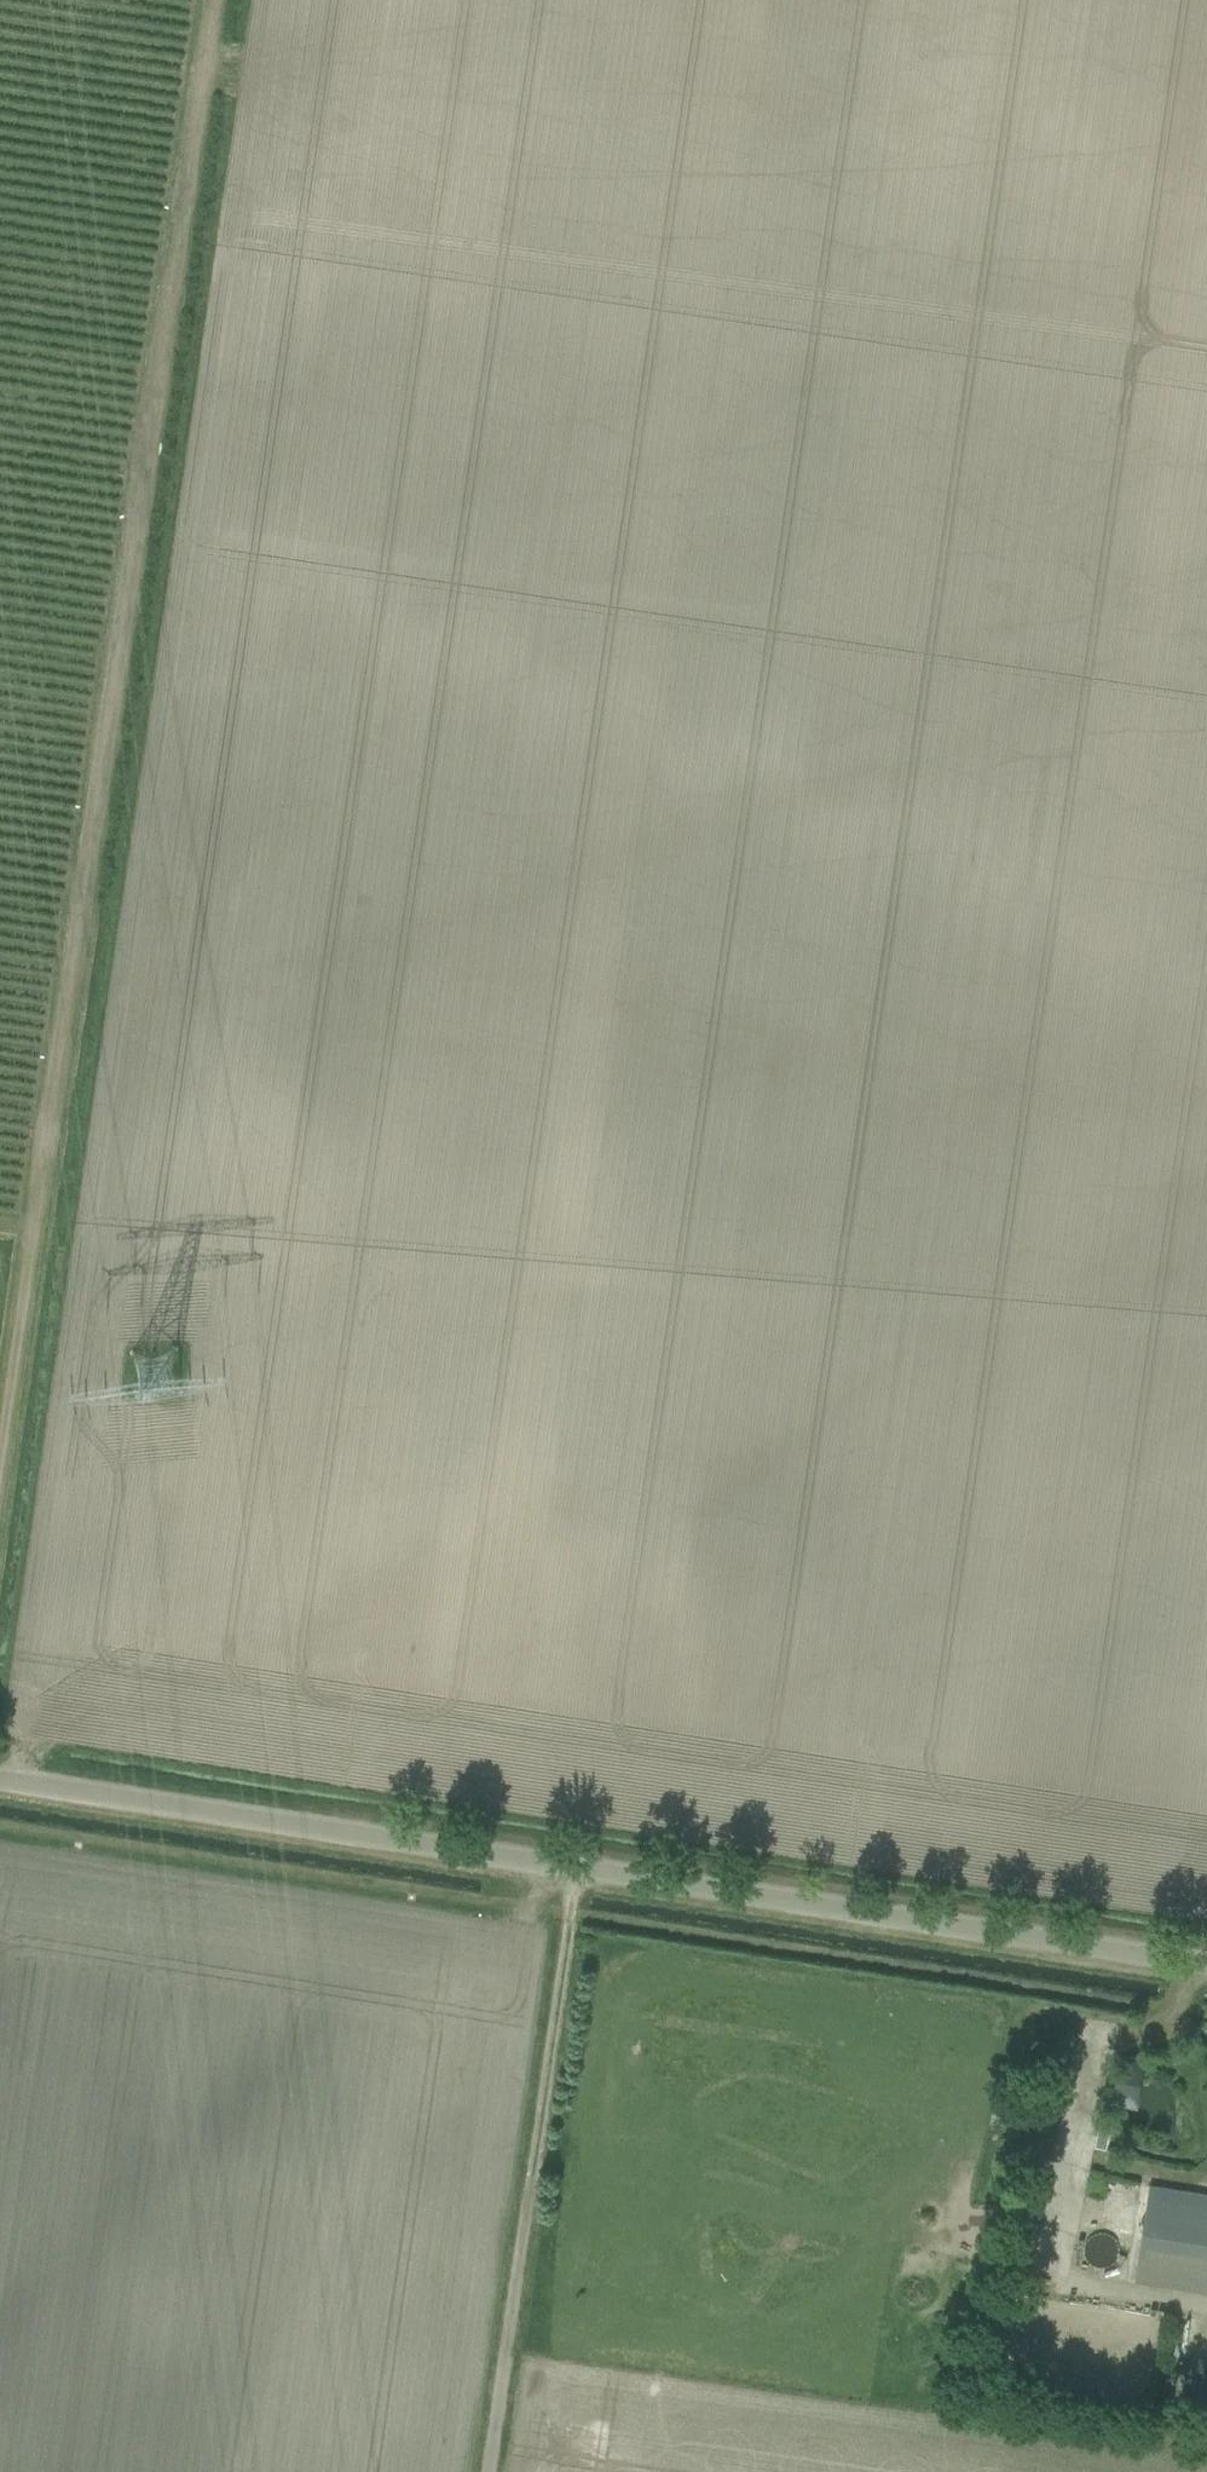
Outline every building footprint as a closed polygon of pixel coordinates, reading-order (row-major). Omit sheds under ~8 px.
[(1142,2081),(1145,2064),(1119,2060),(1116,2077),(1142,2081)] [(1110,2133),(1098,2131),(1095,2147),(1106,2149),(1110,2133)] [(1150,2187),(1135,2282),(1206,2294),(1206,2196),(1150,2187)]
